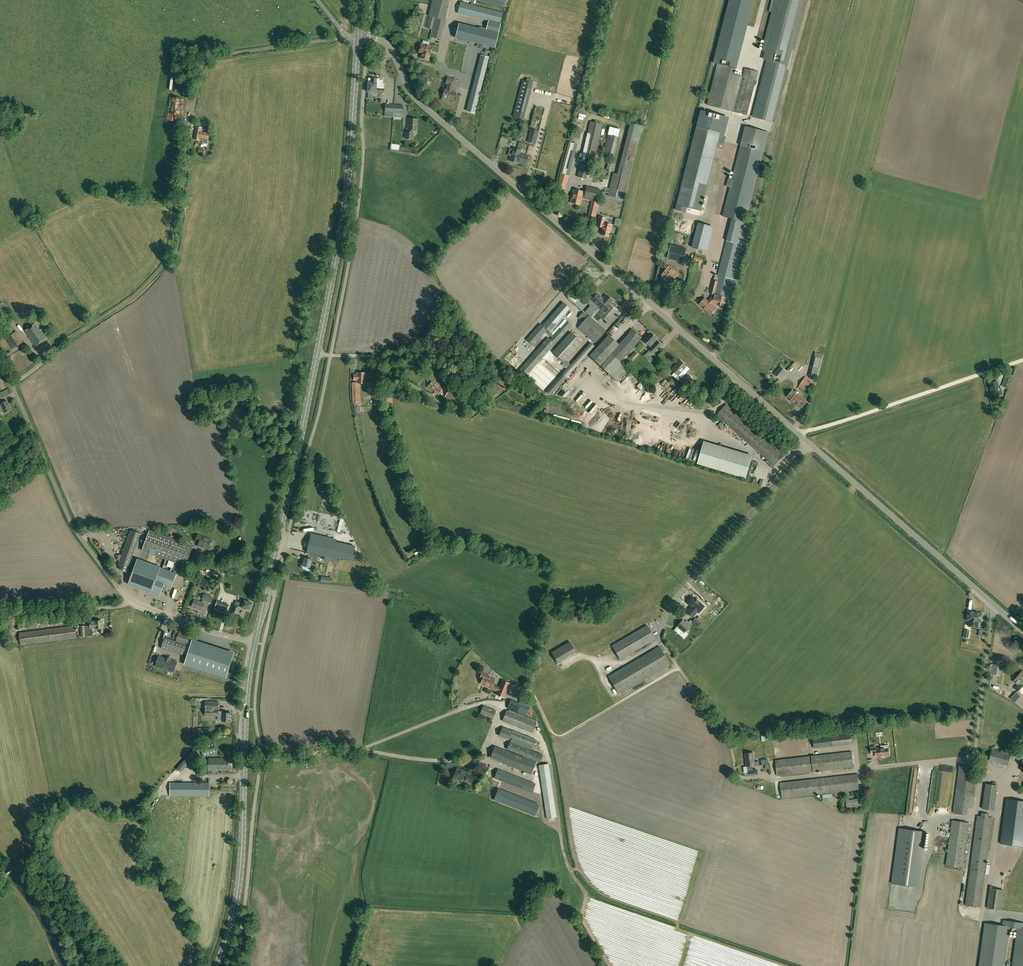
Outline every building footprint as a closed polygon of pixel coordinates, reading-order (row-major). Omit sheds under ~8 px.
[(428,16),(431,17),(435,18),(435,17),(445,20),(450,0),(432,0),(428,16)] [(471,4),(460,2),(458,13),(500,23),(503,13),(473,5),(474,0),(472,0),(471,4)] [(718,64),(735,68),(736,69),(754,0),(731,0),(714,63),(718,64)] [(765,51),(769,52),(767,60),(752,117),(774,122),(805,0),(775,0),(762,50),(765,51)] [(445,20),(435,17),(435,18),(432,29),(430,37),(440,39),(445,20)] [(494,48),(498,33),(480,29),(468,26),(459,23),(455,38),(494,48)] [(430,55),(432,47),(421,44),(421,45),(420,46),(419,49),(420,50),(419,52),(422,53),(421,58),(428,60),(429,55),(430,55)] [(733,73),(735,68),(718,64),(708,105),(734,111),(743,76),(733,73)] [(759,71),(745,67),(734,112),(747,115),(759,71)] [(446,84),(448,84),(446,90),(444,89),(442,99),(443,99),(448,100),(448,99),(454,100),(456,92),(451,91),(451,89),(453,89),(455,79),(447,77),(446,84)] [(380,79),(368,78),(367,92),(376,93),(384,93),(384,88),(382,88),(383,80),(380,80),(380,79)] [(189,85),(188,85),(188,82),(185,82),(183,81),(183,80),(177,80),(175,92),(179,93),(192,94),(193,84),(189,84),(189,85)] [(533,83),(523,80),(522,80),(513,116),(523,119),(533,83)] [(479,95),(471,93),(467,110),(475,112),(479,95)] [(176,121),(177,115),(181,116),(183,99),(170,97),(167,120),(176,121)] [(394,105),(385,104),(384,116),(393,117),(393,113),(394,105)] [(403,105),(394,105),(393,113),(403,113),(403,105)] [(721,132),(725,133),(729,117),(701,110),(696,127),(721,132)] [(409,132),(406,132),(406,138),(413,139),(413,129),(417,130),(417,124),(416,124),(417,119),(408,119),(408,125),(409,125),(409,132)] [(603,124),(590,121),(581,160),(598,164),(598,160),(595,159),(603,124)] [(730,187),(722,217),(732,219),(746,221),(769,131),(746,125),(732,178),(729,178),(726,186),(730,187)] [(202,128),(196,127),(194,139),(201,140),(202,132),(201,132),(202,128)] [(676,210),(686,212),(687,207),(701,211),(718,148),(723,149),(727,137),(721,135),(721,132),(696,127),(676,210)] [(579,139),(582,131),(573,128),(571,136),(579,139)] [(202,143),(207,144),(208,139),(209,133),(202,132),(201,140),(203,141),(202,143)] [(538,134),(530,132),(527,141),(535,144),(538,134)] [(557,187),(565,189),(572,163),(574,163),(576,154),(574,154),(577,144),(569,142),(557,187)] [(541,159),(555,163),(559,147),(549,144),(547,153),(543,152),(541,159)] [(517,163),(518,162),(520,153),(521,150),(513,148),(512,150),(510,149),(508,155),(511,156),(510,161),(511,161),(512,162),(513,162),(514,162),(517,163)] [(526,164),(528,155),(520,153),(518,162),(526,164)] [(590,165),(580,163),(577,177),(587,179),(590,165)] [(629,177),(613,173),(608,196),(624,200),(629,177)] [(600,189),(587,186),(585,192),(583,191),(582,196),(598,200),(600,189)] [(574,189),(571,202),(580,205),(582,196),(583,191),(574,189)] [(592,200),(588,215),(596,217),(599,202),(592,200)] [(610,232),(612,225),(604,223),(606,218),(599,216),(597,226),(603,227),(601,234),(602,234),(603,235),(605,236),(605,235),(608,236),(609,232),(610,232)] [(750,223),(732,219),(717,276),(733,279),(743,243),(746,243),(750,223)] [(691,248),(704,251),(711,226),(698,222),(691,248)] [(668,258),(684,262),(687,249),(671,245),(668,258)] [(697,262),(696,265),(700,266),(701,263),(702,263),(703,258),(695,256),(694,261),(697,262)] [(669,278),(672,281),(678,274),(670,267),(664,273),(670,278),(669,278)] [(727,297),(725,303),(730,304),(735,280),(719,276),(719,277),(718,281),(715,294),(727,297)] [(601,309),(605,313),(611,306),(609,304),(613,301),(606,295),(603,298),(598,293),(591,300),(594,303),(594,302),(601,309)] [(705,298),(700,304),(711,314),(716,308),(711,304),(713,303),(717,304),(717,305),(724,306),(724,304),(725,305),(725,303),(727,297),(715,294),(712,294),(711,298),(708,301),(705,298)] [(570,308),(563,302),(542,325),(550,332),(570,308)] [(578,317),(583,322),(578,327),(595,343),(606,330),(589,315),(588,315),(584,311),(578,317)] [(6,318),(2,324),(5,327),(10,321),(6,318)] [(571,325),(567,321),(550,339),(555,344),(571,325)] [(540,323),(526,340),(533,346),(547,330),(542,325),(540,323)] [(35,324),(26,331),(30,337),(30,338),(36,346),(47,338),(41,330),(40,330),(35,324)] [(629,332),(621,342),(630,350),(639,341),(638,340),(642,337),(639,335),(632,328),(629,332)] [(6,338),(13,348),(22,342),(16,332),(13,333),(6,338)] [(571,332),(553,352),(564,362),(582,342),(571,332)] [(658,341),(657,341),(654,339),(655,339),(656,337),(651,332),(643,341),(649,346),(649,345),(651,347),(649,349),(653,353),(661,344),(658,341)] [(555,344),(548,337),(519,370),(526,376),(555,344)] [(630,350),(620,342),(619,344),(611,353),(620,361),(630,350)] [(639,354),(636,351),(630,357),(633,360),(639,354)] [(620,361),(611,353),(599,365),(616,380),(627,368),(620,361)] [(821,358),(814,356),(809,375),(817,377),(821,358)] [(581,362),(576,358),(547,391),(547,392),(551,395),(581,362)] [(675,366),(672,369),(675,372),(673,375),(679,380),(681,377),(679,375),(682,371),(686,374),(690,369),(687,366),(681,360),(675,367),(675,366)] [(786,371),(781,366),(774,374),(780,379),(786,371)] [(354,375),(354,380),(357,380),(357,383),(366,383),(366,373),(357,373),(357,375),(354,375)] [(445,386),(436,380),(438,377),(431,373),(427,379),(432,381),(427,388),(434,392),(433,393),(436,395),(437,394),(438,395),(445,386)] [(1012,376),(1006,374),(1002,385),(1008,387),(1012,376)] [(544,395),(546,393),(527,376),(525,378),(526,379),(525,381),(527,382),(528,381),(544,395)] [(816,383),(805,376),(799,386),(809,393),(816,383)] [(997,396),(1002,394),(999,387),(997,381),(990,383),(992,389),(991,390),(992,393),(996,392),(997,396)] [(375,382),(369,382),(369,392),(372,392),(373,395),(379,395),(379,388),(375,388),(375,382)] [(458,404),(462,397),(464,394),(450,387),(445,397),(458,404)] [(799,395),(793,390),(788,396),(793,400),(793,401),(797,405),(800,402),(804,405),(807,401),(800,395),(799,395)] [(670,398),(676,403),(680,399),(674,394),(670,398)] [(0,412),(4,410),(5,413),(11,410),(7,401),(1,404),(1,405),(0,405),(0,411),(0,412)] [(726,404),(717,415),(774,466),(784,455),(726,404)] [(753,455),(704,441),(698,464),(746,478),(753,455)] [(149,530),(142,550),(166,559),(180,564),(185,566),(192,546),(149,530)] [(202,547),(208,549),(210,545),(213,542),(212,541),(212,540),(198,535),(196,540),(200,541),(198,546),(202,547)] [(310,536),(307,552),(309,553),(313,554),(313,551),(317,552),(317,555),(319,555),(325,557),(330,558),(337,559),(337,556),(352,560),(355,546),(341,543),(310,536)] [(317,564),(319,555),(317,555),(317,552),(313,551),(313,554),(309,553),(308,558),(305,557),(303,565),(310,567),(311,563),(317,564)] [(175,577),(180,564),(166,559),(162,569),(147,563),(146,566),(137,563),(130,584),(160,595),(167,598),(171,588),(172,589),(176,578),(175,577)] [(203,600),(202,602),(194,599),(191,607),(202,611),(205,603),(205,601),(211,603),(214,596),(205,593),(202,600),(203,600)] [(704,606),(693,597),(688,603),(692,606),(687,612),(692,617),(697,611),(698,612),(704,606)] [(244,600),(244,601),(241,599),(240,602),(236,601),(235,604),(234,604),(231,614),(237,616),(240,607),(239,607),(239,606),(242,607),(242,608),(246,609),(247,608),(250,609),(252,603),(244,600)] [(230,606),(219,603),(217,609),(223,611),(228,613),(230,606)] [(983,613),(968,611),(966,621),(969,621),(968,627),(978,628),(979,623),(982,623),(983,613)] [(696,619),(695,618),(692,621),(698,626),(701,622),(696,619)] [(95,621),(95,628),(95,629),(100,628),(100,633),(103,633),(103,623),(102,624),(101,620),(95,621)] [(677,627),(684,633),(691,624),(687,621),(685,622),(683,620),(677,627)] [(90,621),(90,626),(81,626),(81,636),(93,636),(93,628),(95,628),(95,621),(90,621)] [(19,632),(21,645),(77,638),(75,625),(19,632)] [(655,639),(647,625),(612,645),(620,660),(655,639)] [(190,635),(179,631),(176,641),(187,645),(190,635)] [(176,641),(164,637),(161,647),(184,655),(187,645),(176,641)] [(558,663),(576,652),(570,641),(551,652),(558,663)] [(225,677),(233,653),(227,651),(225,656),(190,645),(184,663),(225,677)] [(670,664),(660,646),(608,677),(618,694),(670,664)] [(165,658),(159,656),(156,666),(174,672),(177,662),(170,660),(171,659),(165,657),(165,658)] [(1000,675),(1001,665),(992,664),(991,674),(1000,675)] [(1022,671),(1014,681),(1018,685),(1016,688),(1019,691),(1022,687),(1022,672),(1022,671)] [(499,686),(493,684),(495,679),(489,677),(490,676),(482,673),(480,678),(483,679),(481,684),(490,687),(490,688),(496,691),(496,690),(497,691),(496,694),(504,698),(510,683),(502,680),(499,686)] [(530,707),(511,699),(507,708),(526,716),(530,707)] [(219,702),(206,701),(205,716),(218,716),(219,702)] [(496,710),(483,705),(480,714),(493,719),(496,710)] [(537,722),(534,721),(507,710),(502,721),(532,733),(537,722)] [(222,721),(230,721),(231,713),(226,713),(226,711),(219,711),(218,716),(218,720),(222,720),(222,721)] [(509,740),(510,737),(534,747),(536,740),(502,726),(499,736),(509,740)] [(851,744),(849,733),(813,737),(814,748),(851,744)] [(540,762),(543,754),(510,741),(507,749),(540,762)] [(201,746),(203,757),(216,753),(213,742),(201,746)] [(536,762),(495,746),(490,758),(531,775),(536,762)] [(889,755),(888,747),(876,749),(875,747),(871,747),(872,754),(876,753),(876,757),(889,755)] [(198,753),(193,750),(189,754),(176,768),(181,772),(193,758),(198,753)] [(775,760),(777,776),(853,767),(851,751),(775,760)] [(989,761),(1007,766),(1010,756),(992,751),(989,761)] [(753,752),(745,753),(747,766),(748,766),(748,772),(751,772),(751,775),(758,774),(757,770),(753,770),(752,766),(755,765),(753,752)] [(218,770),(228,770),(228,758),(217,758),(209,758),(209,770),(218,770)] [(539,765),(547,819),(557,817),(549,763),(539,765)] [(976,767),(960,765),(958,781),(973,783),(976,767)] [(463,783),(464,782),(465,781),(471,784),(475,776),(470,774),(461,771),(462,770),(457,769),(455,773),(454,772),(453,773),(452,775),(453,776),(454,777),(453,778),(461,781),(460,781),(461,782),(463,783)] [(535,784),(498,769),(494,778),(531,793),(535,784)] [(782,798),(850,791),(859,790),(858,774),(780,782),(782,798)] [(976,784),(958,781),(954,805),(966,807),(973,808),(976,784)] [(170,782),(170,796),(209,796),(209,783),(170,782)] [(536,804),(496,788),(491,800),(532,816),(536,804)] [(859,804),(858,799),(846,801),(847,809),(861,807),(861,804),(859,804)] [(1000,844),(1022,847),(1022,802),(1006,799),(1000,844)] [(965,905),(981,907),(985,878),(986,865),(993,818),(989,817),(989,814),(981,812),(981,816),(977,815),(965,905)] [(963,868),(969,823),(952,820),(946,865),(963,868)] [(918,887),(925,840),(926,832),(899,828),(892,883),(918,887)] [(1001,910),(1001,908),(1004,890),(992,888),(993,886),(990,886),(987,908),(1001,910)] [(1012,965),(1022,965),(1022,923),(1003,920),(1002,925),(985,923),(979,965),(1005,965),(1010,928),(1017,929),(1012,965)]
